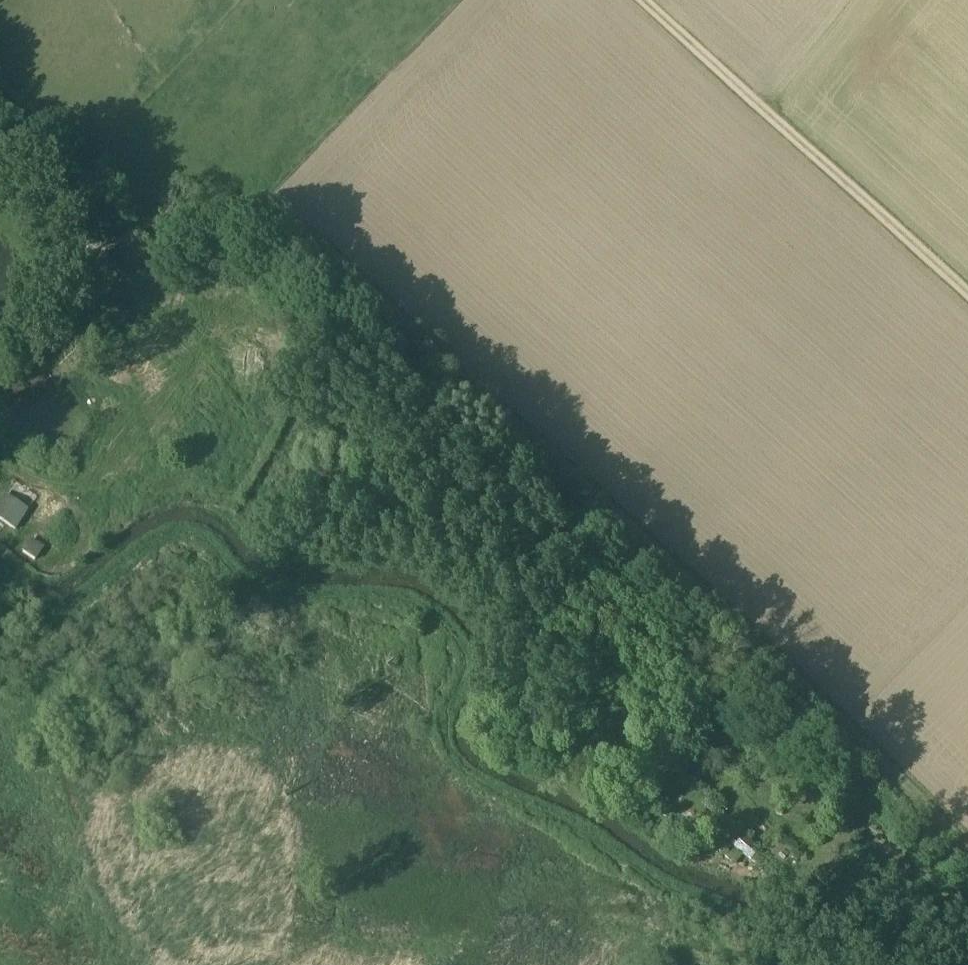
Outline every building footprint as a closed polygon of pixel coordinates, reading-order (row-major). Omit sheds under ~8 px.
[(0,499),(0,518),(16,529),(31,508),(6,491),(0,499)] [(30,538),(23,551),(38,559),(45,546),(30,538)]
